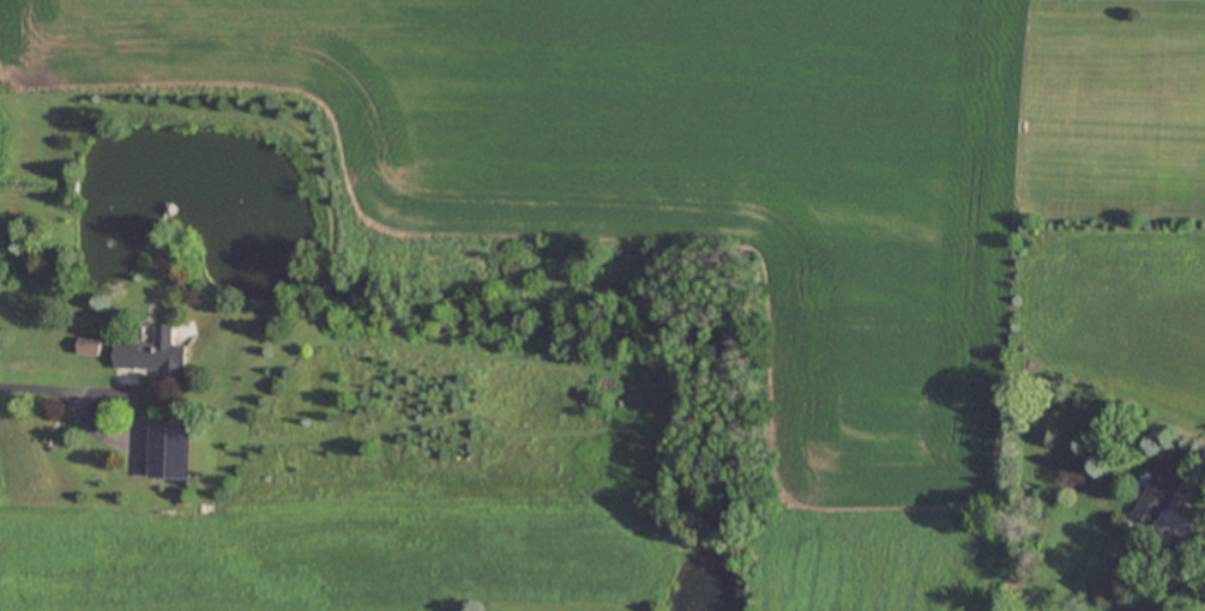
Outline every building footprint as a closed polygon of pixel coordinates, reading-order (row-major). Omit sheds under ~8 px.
[(157,341),(116,341),(116,373),(188,374),(188,344),(175,344),(176,323),(157,323),(157,341)] [(170,436),(146,436),(146,453),(170,453),(170,436)] [(1133,515),(1159,528),(1191,468),(1165,455),(1133,515)] [(1132,603),(1127,610),(1147,610),(1132,603)]
